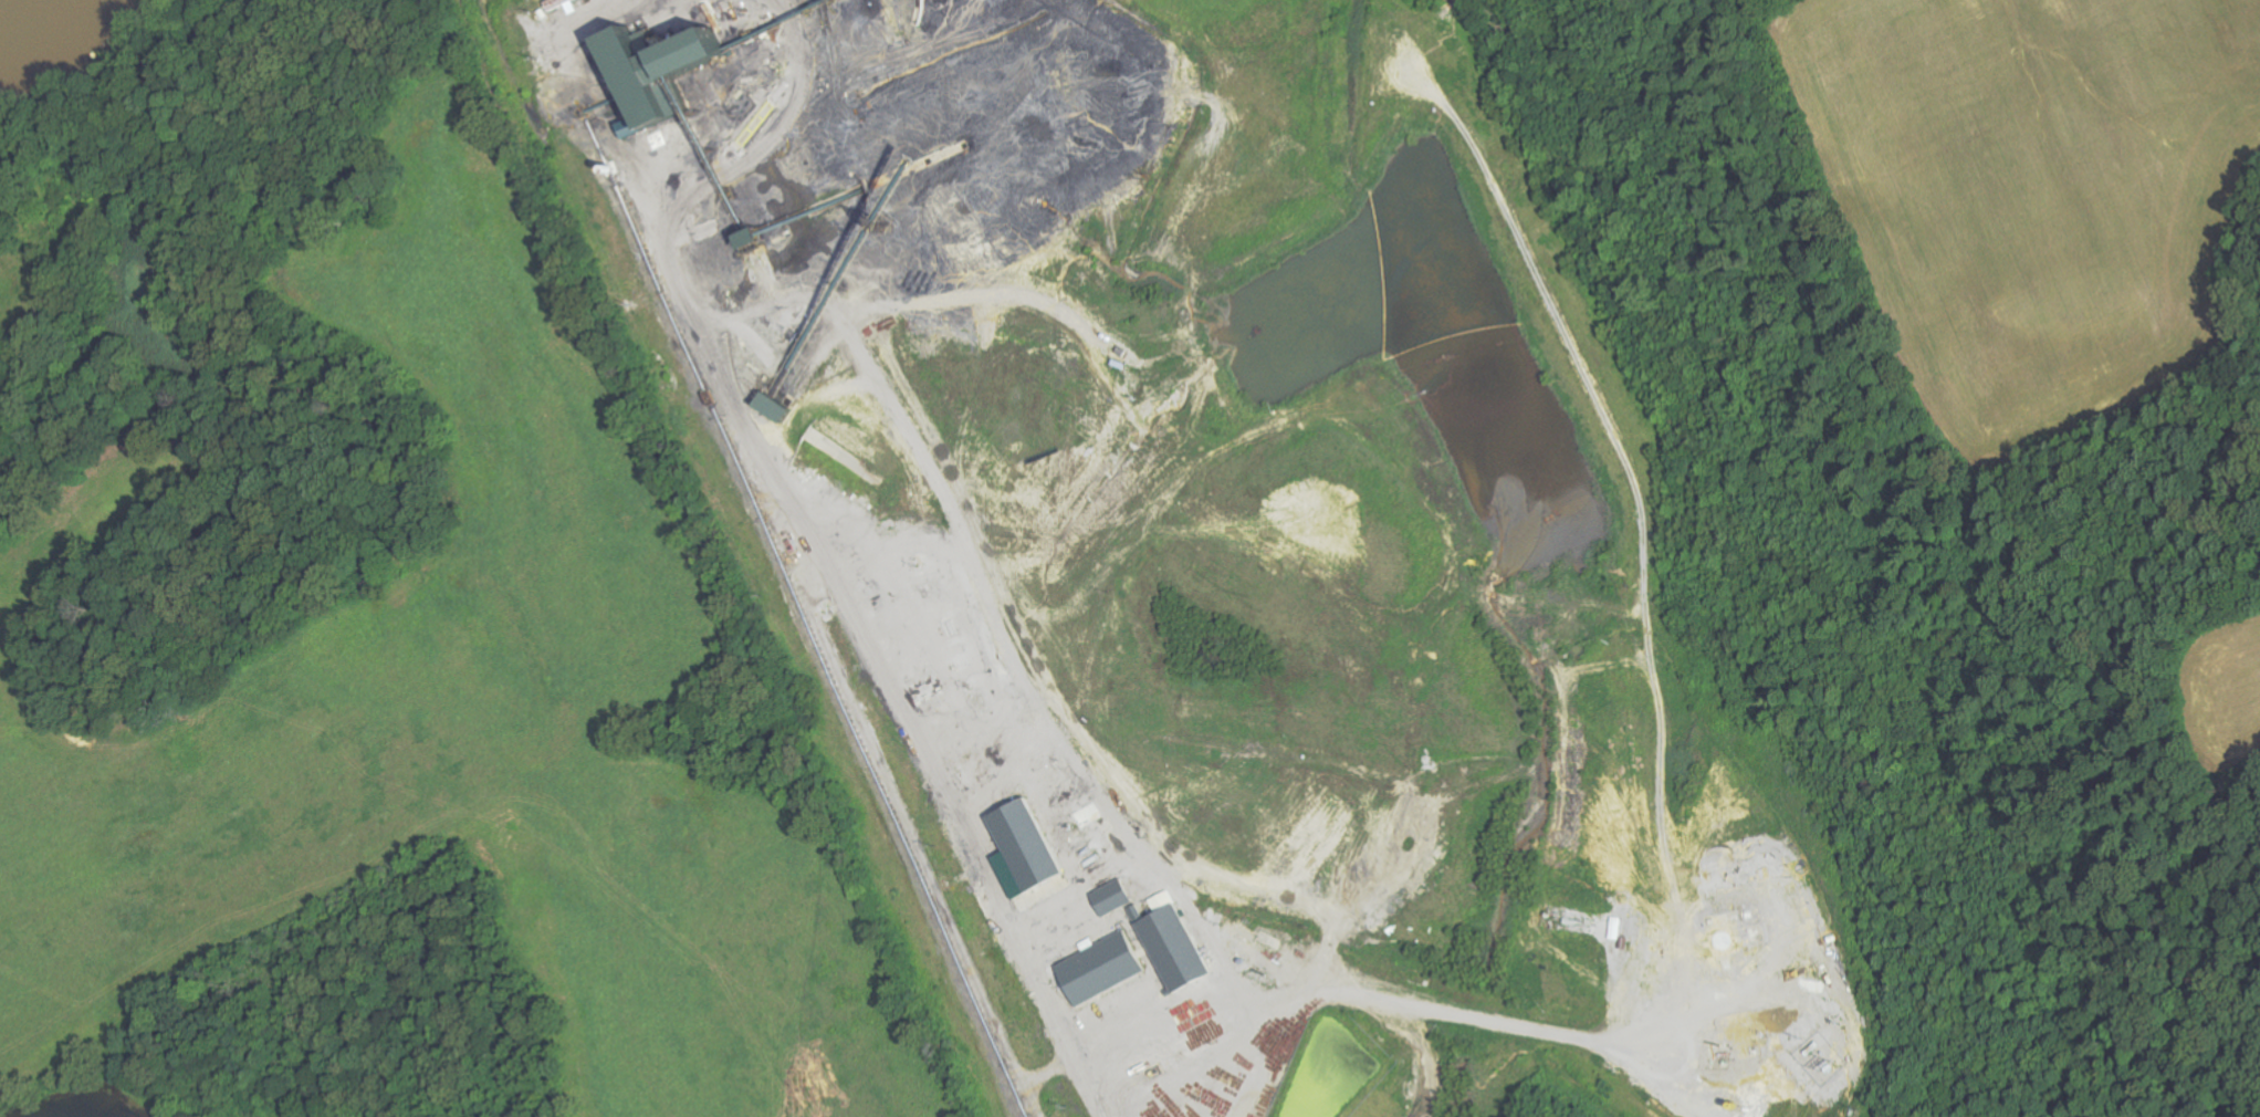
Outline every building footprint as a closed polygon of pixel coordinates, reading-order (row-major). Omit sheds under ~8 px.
[(652,49),(639,19),(606,33),(618,61),(606,66),(611,78),(626,72),(643,114),(621,123),(626,137),(692,110),(677,73),(735,50),(723,20),(652,49)] [(747,231),(751,246),(774,239),(769,224),(747,231)] [(799,408),(772,390),(762,404),(789,422),(799,408)] [(994,816),(1010,853),(1001,857),(1019,899),(1070,876),(1035,797),(994,816)] [(1098,893),(1110,918),(1141,903),(1129,878),(1098,893)] [(1217,976),(1178,890),(1155,900),(1162,915),(1146,922),(1178,993),(1217,976)] [(1082,1008),(1154,974),(1133,930),(1061,964),(1082,1008)]
